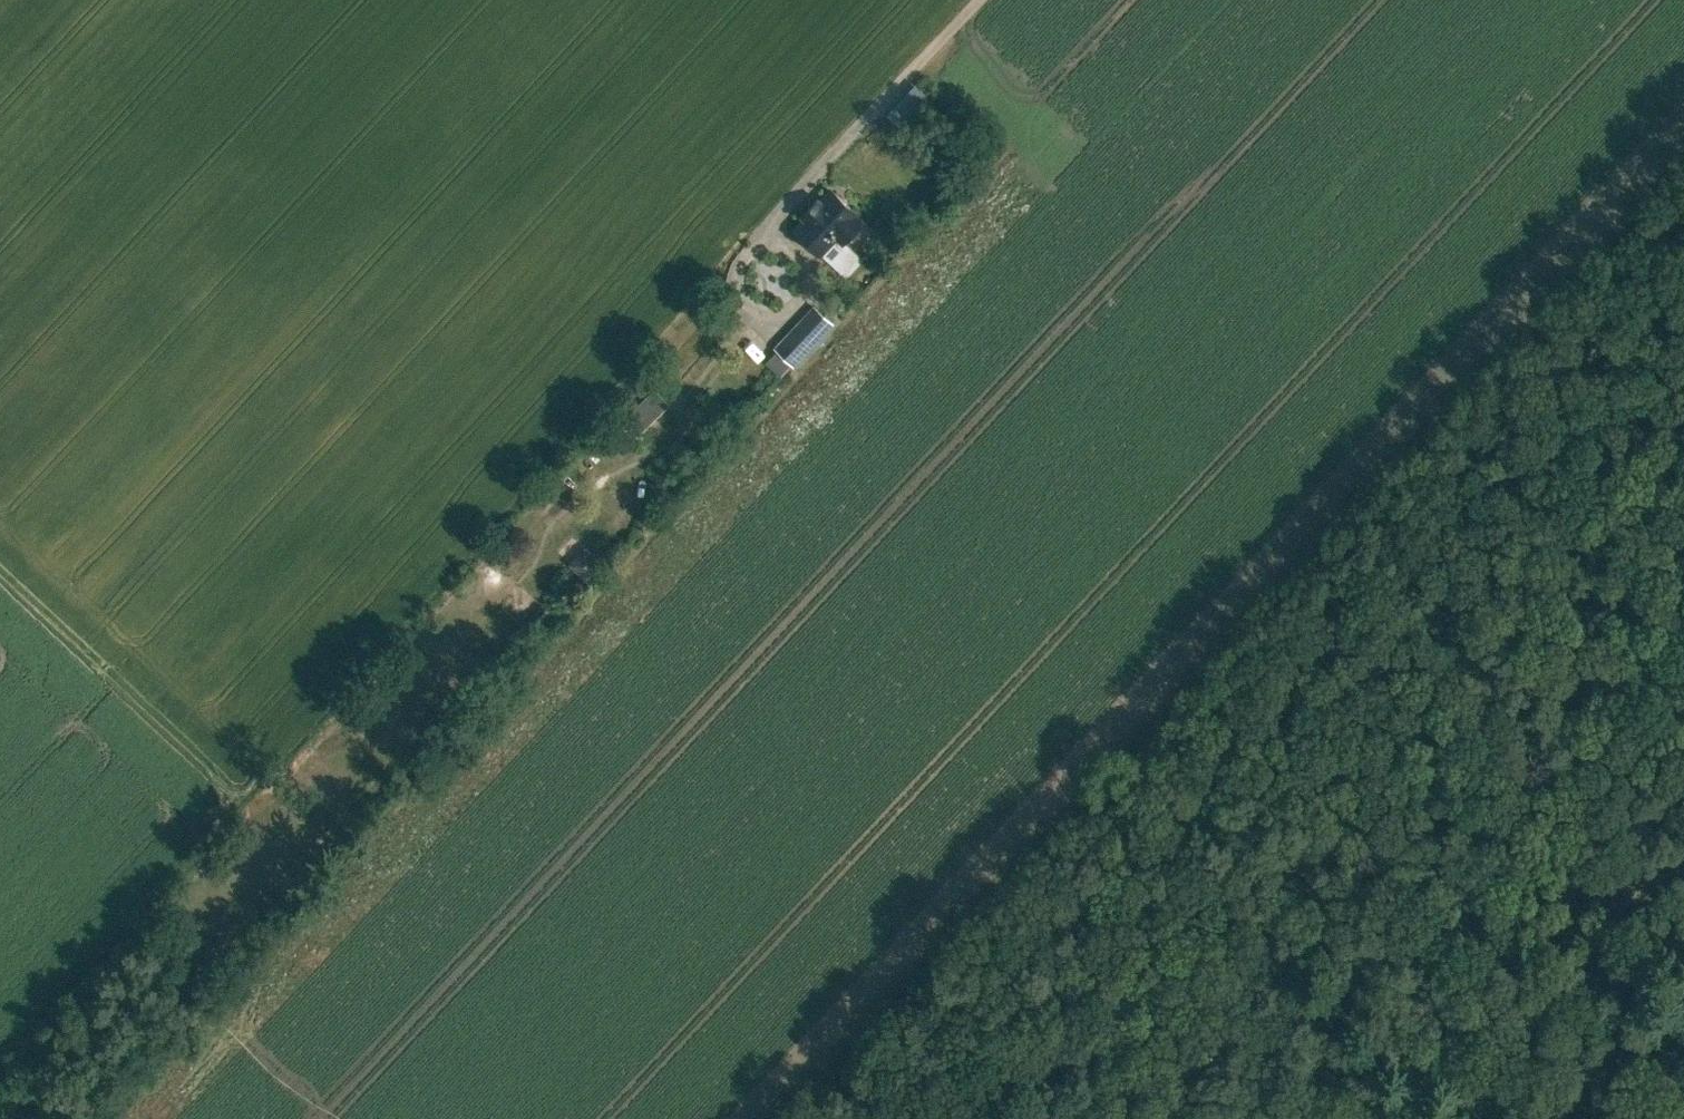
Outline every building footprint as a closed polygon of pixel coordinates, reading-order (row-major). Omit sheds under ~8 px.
[(844,241),(861,223),(853,216),(856,213),(833,191),(820,205),(815,200),(802,214),(807,218),(795,232),(818,253),(819,252),(846,278),(864,259),(844,241)] [(793,365),(832,323),(816,308),(776,350),(793,365)] [(652,384),(619,416),(634,431),(667,399),(652,384)]
